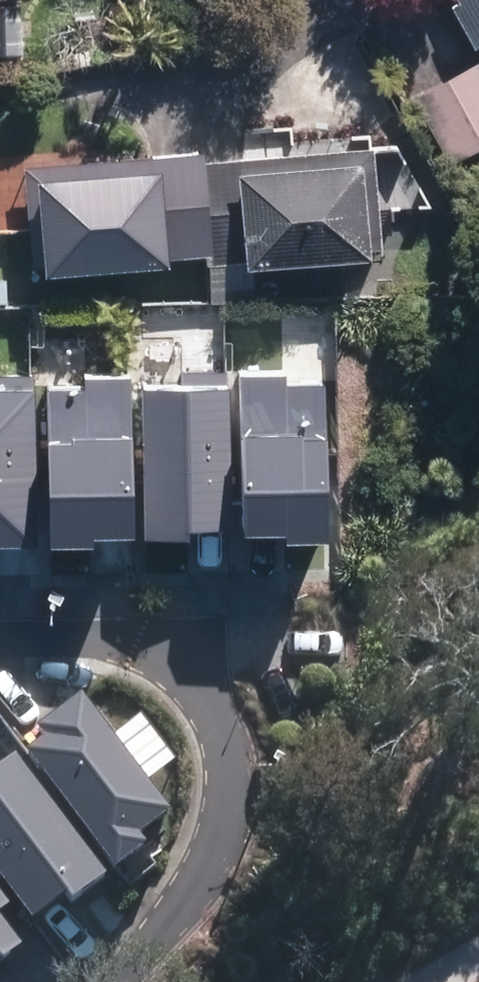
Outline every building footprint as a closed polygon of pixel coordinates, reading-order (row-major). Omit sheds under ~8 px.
[(478,26),(478,0),(464,0),(478,26)] [(417,96),(456,166),(478,154),(478,62),(417,96)] [(385,258),(378,154),(208,166),(207,156),(23,169),(31,277),(50,276),(50,283),(178,275),(177,263),(206,261),(207,270),(252,266),(253,272),(253,275),(257,275),(381,267),(380,259),(385,258)] [(245,269),(207,270),(208,296),(249,296),(249,273),(249,269),(245,269)] [(143,391),(143,542),(189,542),(189,533),(230,532),(230,371),(180,372),(180,391),(143,391)] [(36,547),(33,376),(0,377),(0,548),(36,547)] [(240,377),(244,538),(286,537),(287,546),(331,545),(327,385),(287,386),(287,376),(240,377)] [(47,390),(50,550),(93,549),(93,542),(135,541),(132,377),(82,378),(83,390),(47,390)] [(0,751),(0,963),(183,822),(81,690),(0,751)]
